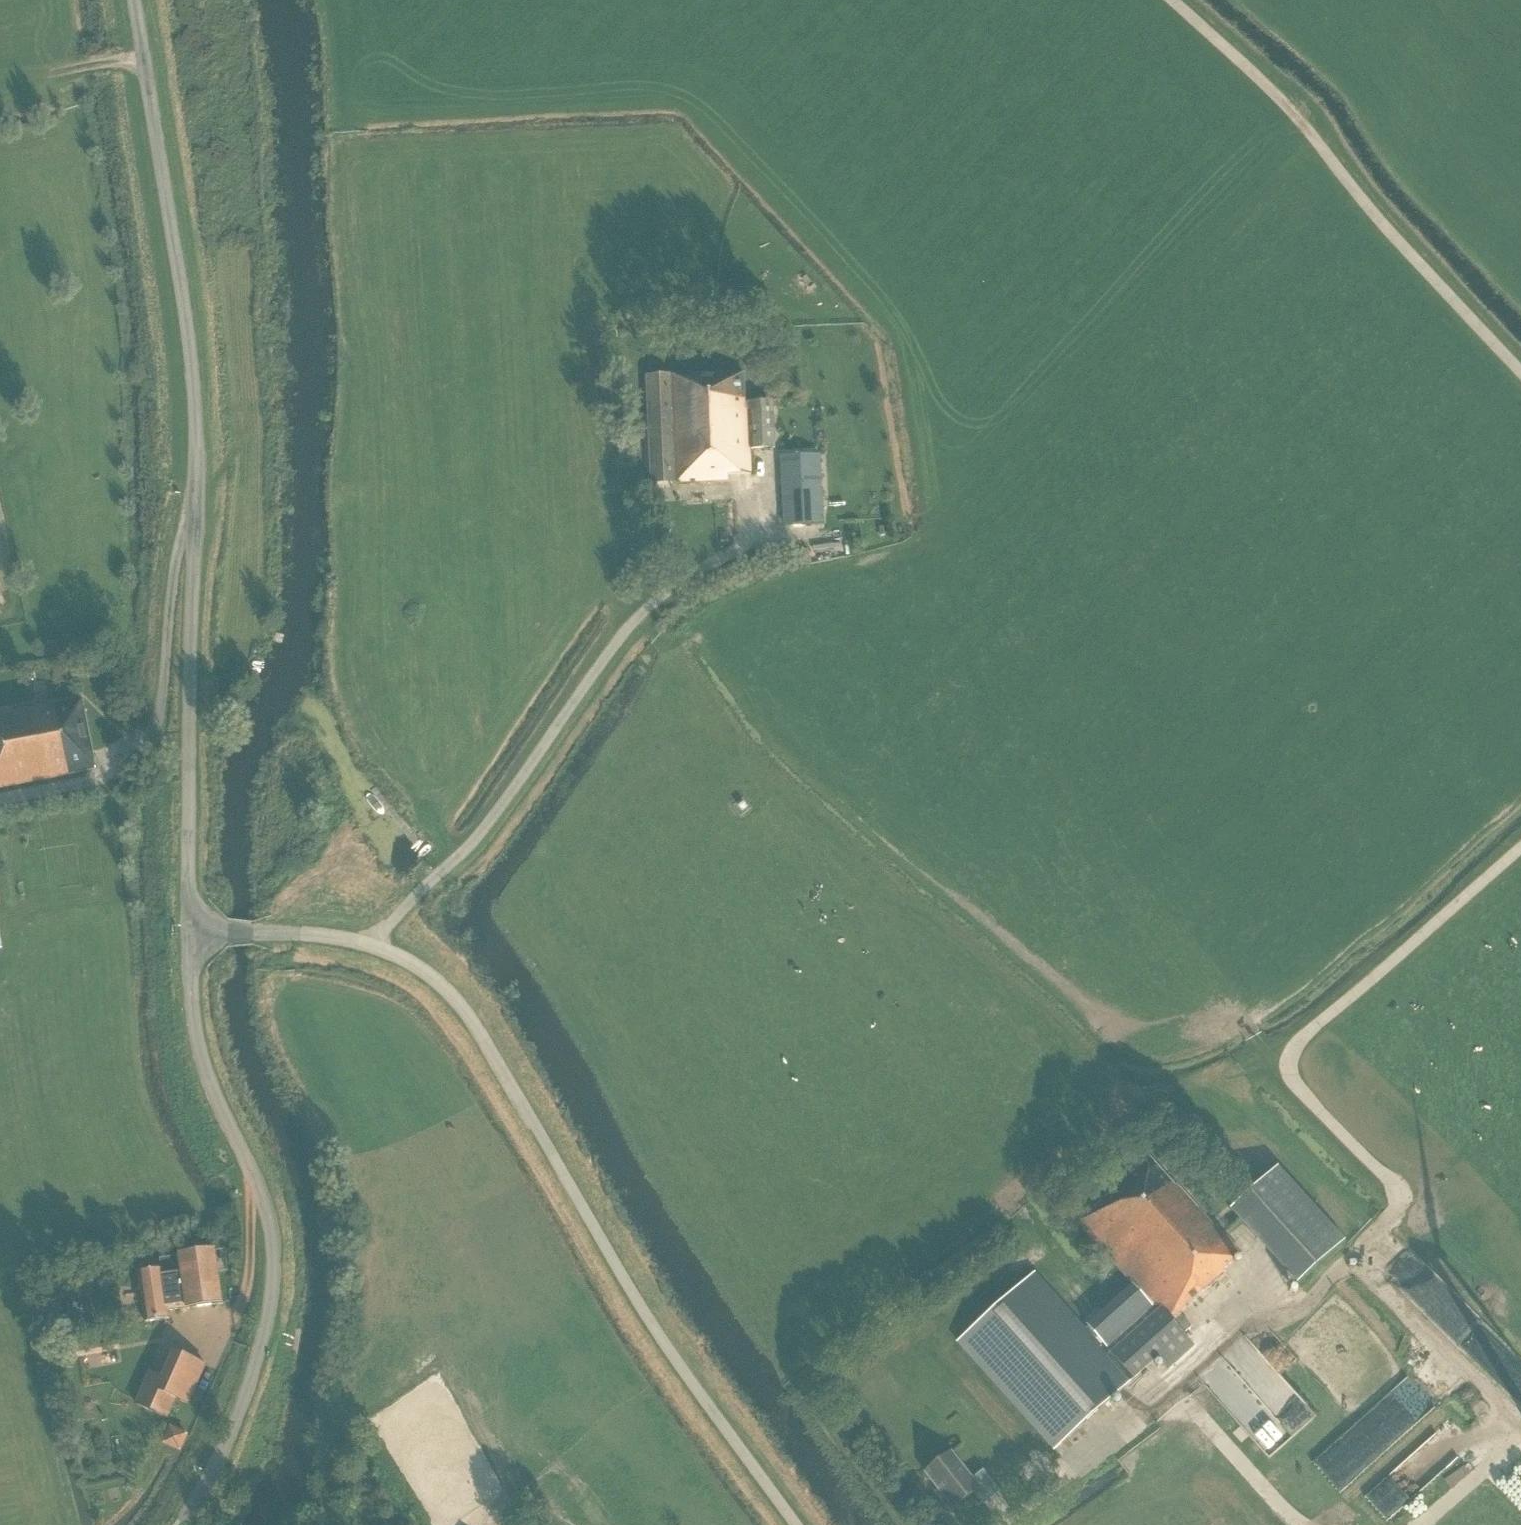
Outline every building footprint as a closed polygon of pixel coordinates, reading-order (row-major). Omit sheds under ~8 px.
[(744,392),(746,392),(745,373),(648,376),(651,483),(677,483),(681,482),(730,480),(730,474),(751,474),(750,447),(770,447),(768,400),(749,400),(749,402),(746,403),(746,396),(744,396),(744,392)] [(823,522),(819,453),(779,456),(783,524),(823,522)] [(811,564),(808,549),(797,551),(800,566),(811,564)] [(96,768),(82,699),(0,716),(0,787),(96,768)] [(1150,1157),(1077,1223),(1161,1317),(1152,1326),(1145,1318),(1106,1353),(1033,1272),(958,1340),(1055,1449),(1131,1381),(1131,1380),(1134,1377),(1134,1378),(1158,1356),(1169,1369),(1194,1346),(1183,1334),(1192,1326),(1180,1314),(1226,1272),(1223,1269),(1241,1253),(1224,1233),(1221,1235),(1177,1185),(1176,1186),(1150,1157)] [(1280,1169),(1232,1212),(1299,1287),(1347,1244),(1280,1169)] [(145,1322),(169,1319),(168,1310),(185,1309),(224,1304),(216,1250),(178,1255),(178,1256),(160,1259),(161,1269),(138,1272),(145,1322)] [(74,1341),(77,1358),(121,1350),(118,1333),(74,1341)] [(1224,1398),(1270,1456),(1317,1418),(1247,1333),(1223,1353),(1245,1381),(1224,1398)] [(1402,1355),(1410,1366),(1425,1357),(1418,1345),(1402,1355)] [(206,1363),(173,1349),(162,1376),(149,1370),(134,1403),(168,1418),(176,1399),(189,1404),(206,1363)] [(1408,1376),(1313,1463),(1339,1492),(1435,1405),(1408,1376)] [(162,1443),(180,1451),(188,1433),(169,1425),(162,1443)] [(1434,1429),(1365,1498),(1389,1522),(1459,1454),(1434,1429)] [(983,1503),(999,1491),(983,1471),(973,1479),(952,1452),(925,1472),(953,1507),(974,1491),(983,1503)]
